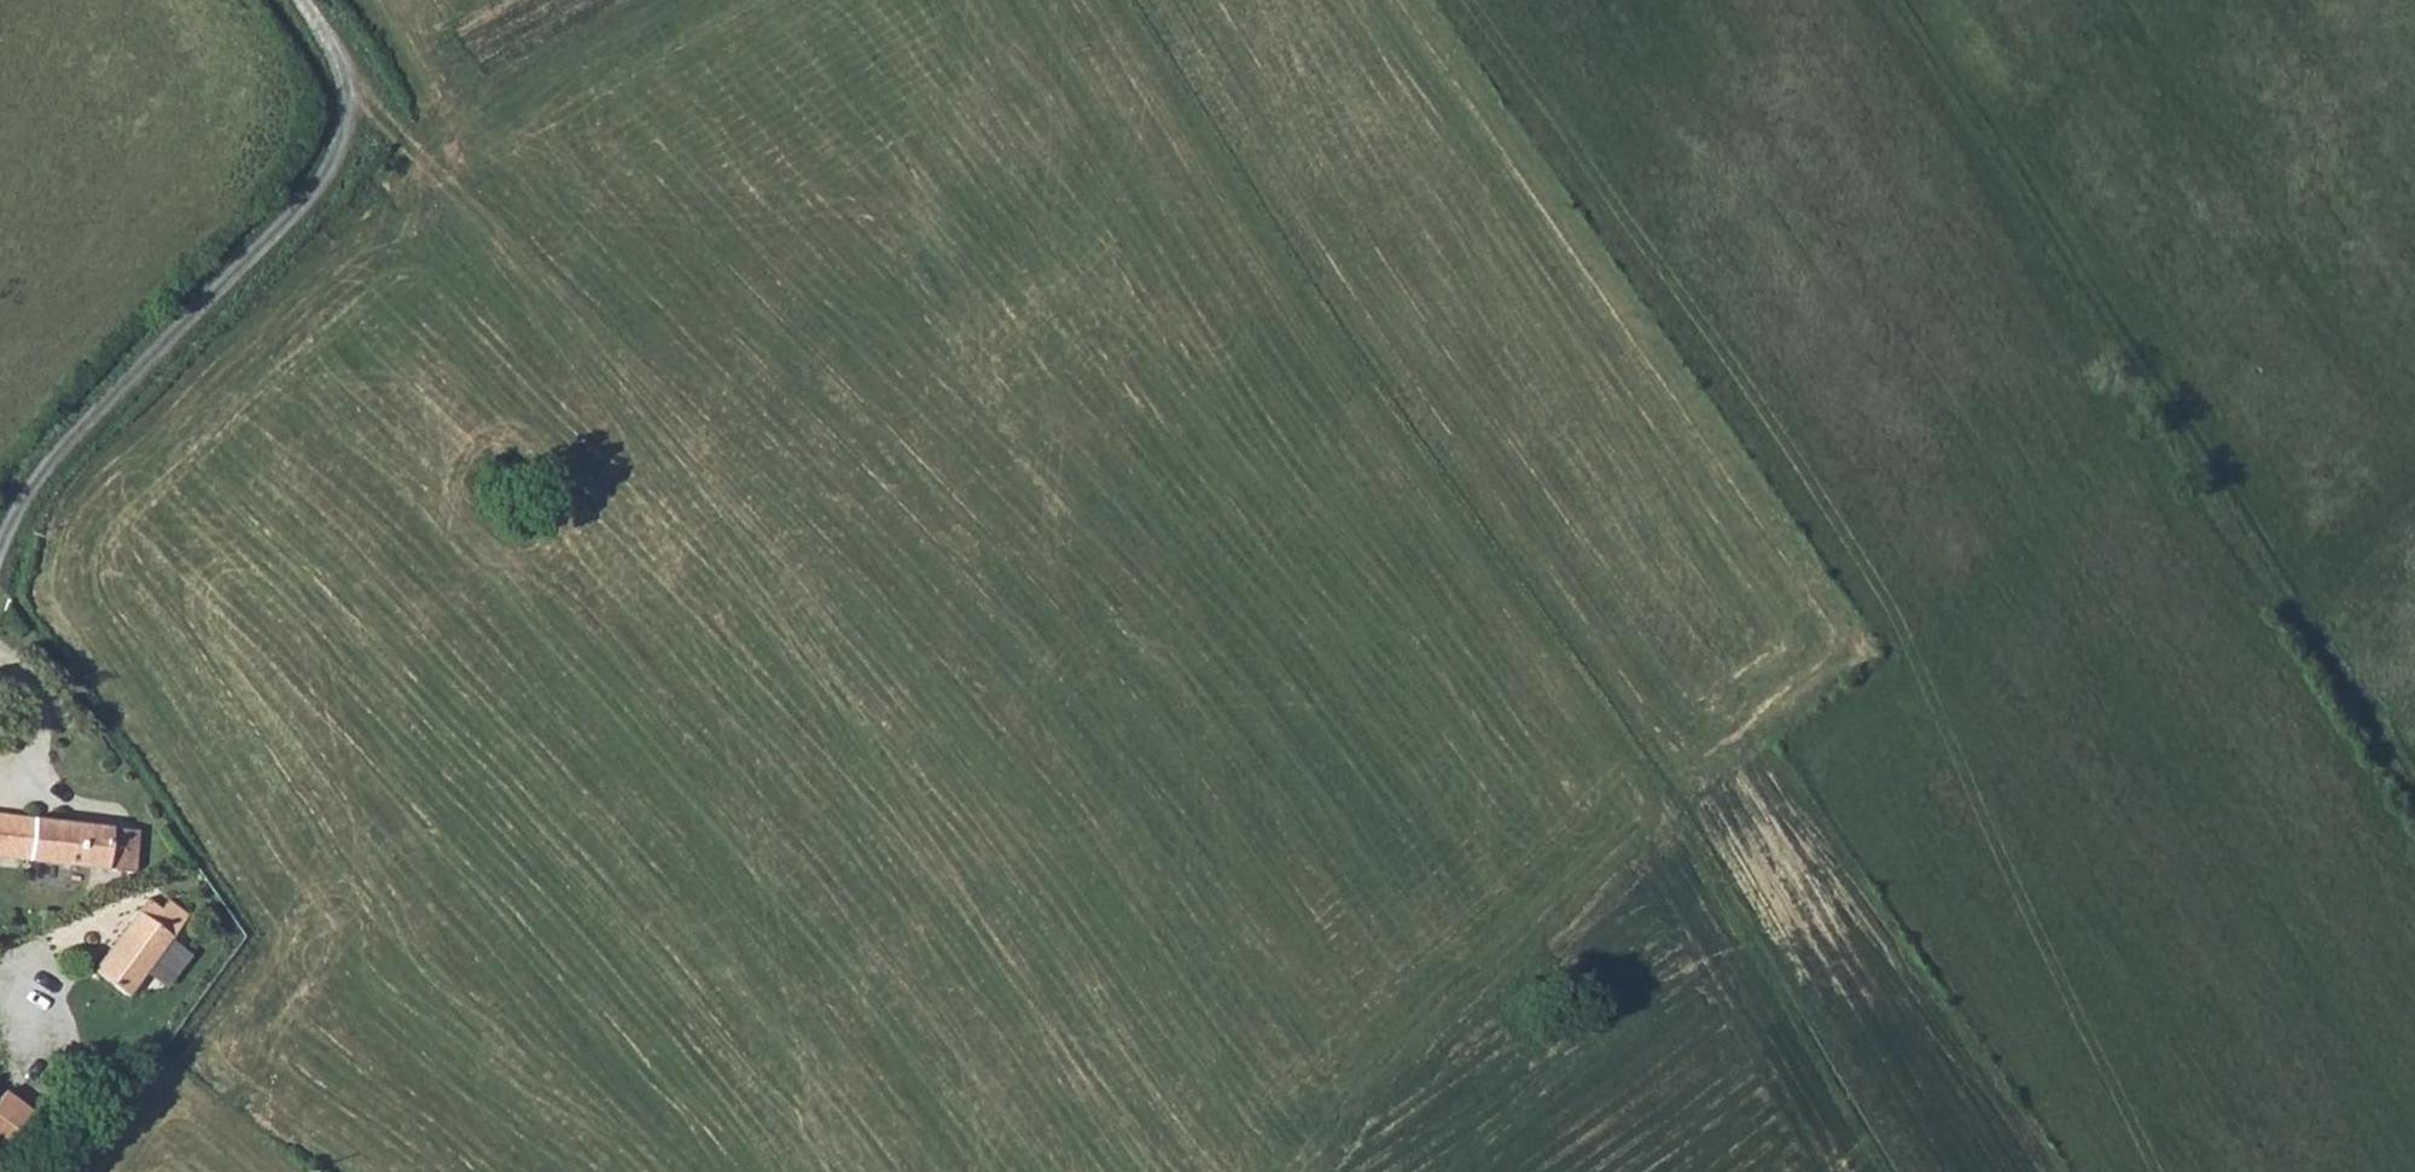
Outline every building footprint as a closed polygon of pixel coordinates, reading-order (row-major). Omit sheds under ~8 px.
[(133,872),(136,830),(0,813),(0,857),(133,872)] [(92,966),(125,993),(187,916),(169,902),(162,911),(145,900),(92,966)] [(49,1110),(0,1082),(0,1139),(24,1154),(49,1110)]
